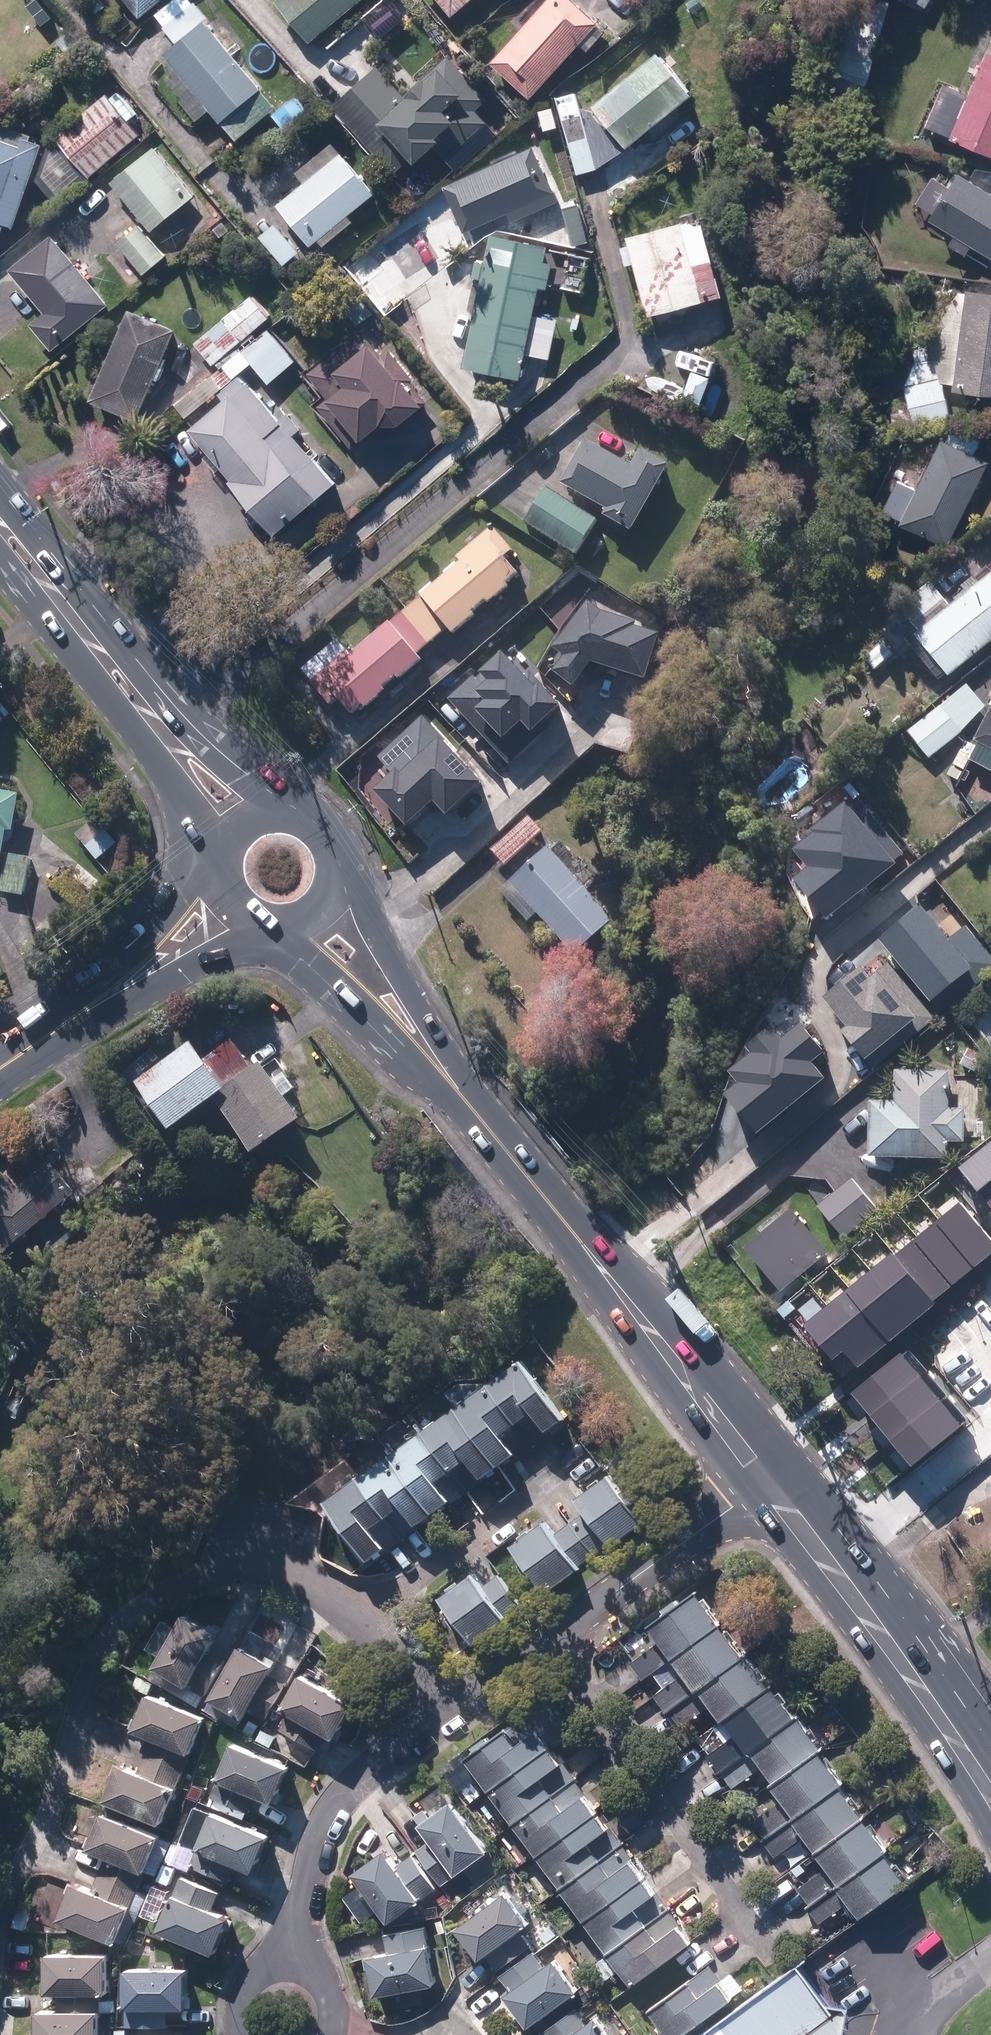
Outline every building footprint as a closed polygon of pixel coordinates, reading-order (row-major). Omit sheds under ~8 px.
[(142,17),(164,0),(129,0),(142,17)] [(211,110),(221,121),(237,139),(279,102),(264,85),(206,18),(191,0),(174,0),(157,15),(180,41),(164,55),(180,73),(169,83),(200,119),(211,110)] [(316,44),(372,0),(281,0),(316,44)] [(452,14),(470,0),(441,0),(452,14)] [(601,21),(580,0),(550,0),(493,61),(530,96),(581,42),(598,59),(619,37),(601,21)] [(929,0),(902,0),(917,13),(929,0)] [(988,45),(966,90),(948,81),(928,122),(990,152),(990,46),(988,45)] [(662,47),(595,103),(629,145),(696,89),(662,47)] [(452,51),(406,92),(381,63),(334,105),(391,169),(412,151),(422,162),(440,147),(460,170),(505,129),(482,103),(491,95),(452,51)] [(558,99),(580,174),(598,168),(577,93),(558,99)] [(50,149),(35,192),(47,207),(56,199),(60,203),(93,178),(145,135),(123,107),(110,118),(94,99),(55,131),(61,140),(50,149)] [(22,145),(0,137),(0,242),(8,221),(19,226),(46,154),(41,152),(45,143),(25,136),(22,145)] [(298,170),(308,181),(280,204),(312,243),(378,188),(346,149),(336,138),(298,170)] [(157,145),(113,182),(154,230),(198,193),(157,145)] [(509,213),(513,222),(559,203),(535,145),(444,183),(464,231),(509,213)] [(932,213),(990,253),(990,186),(963,167),(932,213)] [(628,262),(635,260),(650,314),(727,293),(706,214),(628,235),(630,244),(624,246),(628,262)] [(270,229),(261,237),(287,266),(307,248),(281,219),(270,229)] [(144,224),(119,243),(145,276),(169,257),(144,224)] [(59,231),(14,266),(48,308),(33,319),(55,347),(113,301),(59,231)] [(473,275),(483,277),(463,364),(524,377),(529,353),(550,358),(559,317),(538,312),(553,244),(493,231),(487,258),(477,256),(473,275)] [(968,286),(957,382),(990,386),(990,289),(968,286)] [(257,294),(197,343),(214,364),(275,316),(257,294)] [(179,327),(133,307),(94,396),(139,416),(179,327)] [(361,440),(385,420),(400,421),(427,399),(411,380),(415,377),(392,348),(388,351),(384,354),(368,334),(345,353),(340,347),(307,373),(361,440)] [(693,365),(684,394),(706,401),(715,372),(693,365)] [(907,384),(919,428),(954,418),(942,375),(907,384)] [(190,427),(212,454),(208,457),(219,470),(223,467),(277,533),(340,482),(299,432),(304,428),(290,411),(280,419),(248,379),(190,427)] [(901,516),(955,544),(990,475),(990,455),(946,431),(901,516)] [(563,481),(609,509),(606,514),(632,529),(635,524),(671,464),(643,447),(632,465),(589,439),(563,481)] [(550,484),(525,520),(575,556),(601,520),(550,484)] [(463,562),(404,611),(431,643),(447,630),(452,636),(479,614),(477,612),(490,601),(492,604),(514,586),(511,583),(524,571),(511,555),(518,549),(497,525),(459,557),(463,562)] [(953,675),(990,641),(990,576),(955,608),(931,581),(898,610),(904,616),(882,635),(888,641),(870,656),(880,667),(909,642),(945,682),(953,675)] [(663,634),(619,623),(595,602),(559,644),(570,653),(559,667),(578,684),(598,662),(653,675),(663,634)] [(420,651),(431,643),(404,611),(352,654),(339,638),(303,668),(332,703),(339,698),(354,715),(367,704),(368,706),(388,689),(387,687),(401,676),(402,678),(426,658),(420,651)] [(468,719),(480,708),(510,740),(528,723),(536,731),(566,704),(514,647),(466,692),(453,703),(468,719)] [(988,710),(970,688),(913,734),(931,757),(988,710)] [(421,715),(376,756),(390,771),(371,789),(405,825),(432,800),(444,814),(481,780),(421,715)] [(980,741),(984,743),(975,761),(990,768),(990,719),(980,741)] [(10,828),(15,829),(22,792),(16,791),(0,788),(0,862),(3,863),(10,828)] [(897,855),(906,847),(863,794),(852,802),(850,800),(815,828),(817,830),(798,846),(811,863),(798,873),(831,913),(900,858),(897,855)] [(100,815),(76,834),(105,871),(129,853),(100,815)] [(533,816),(495,849),(507,863),(545,831),(533,816)] [(531,923),(541,913),(577,954),(616,919),(556,852),(517,886),(506,896),(531,923)] [(11,854),(2,890),(26,895),(34,859),(11,854)] [(877,939),(938,1013),(990,970),(990,957),(965,925),(949,938),(921,903),(877,939)] [(61,915),(33,927),(40,944),(68,931),(61,915)] [(860,965),(822,996),(846,1026),(841,1030),(873,1070),(936,1019),(888,961),(869,976),(860,965)] [(710,1098),(745,1140),(830,1071),(818,1057),(828,1049),(805,1020),(780,1041),(772,1032),(717,1078),(724,1087),(710,1098)] [(196,1041),(139,1082),(173,1128),(216,1097),(257,1153),(306,1118),(264,1061),(254,1067),(234,1040),(209,1058),(196,1041)] [(950,1140),(968,1141),(972,1073),(898,1068),(896,1099),(875,1098),(871,1156),(942,1161),(942,1155),(949,1155),(950,1140)] [(958,1168),(977,1192),(990,1181),(990,1141),(958,1168)] [(83,1192),(57,1160),(25,1187),(13,1173),(0,1184),(0,1245),(7,1254),(40,1227),(61,1251),(85,1232),(65,1207),(83,1192)] [(855,1176),(818,1206),(847,1241),(883,1211),(855,1176)] [(977,1192),(990,1209),(990,1181),(977,1192)] [(938,1219),(977,1265),(990,1253),(990,1241),(959,1202),(938,1219)] [(759,1229),(763,1234),(748,1246),(784,1292),(833,1253),(797,1207),(786,1216),(782,1211),(759,1229)] [(977,1265),(938,1219),(917,1237),(956,1283),(977,1265)] [(917,1237),(894,1256),(933,1302),(956,1283),(917,1237)] [(891,1253),(871,1270),(914,1321),(935,1304),(933,1302),(894,1256),(891,1253)] [(871,1270),(849,1287),(892,1339),(914,1321),(871,1270)] [(849,1287),(827,1306),(870,1357),(892,1339),(849,1287)] [(870,1357),(827,1306),(803,1325),(845,1375),(856,1366),(857,1368),(870,1357)] [(900,1352),(850,1393),(869,1417),(920,1376),(900,1352)] [(493,1385),(520,1426),(536,1415),(551,1437),(569,1424),(525,1362),(493,1385)] [(939,1400),(920,1376),(869,1417),(889,1441),(939,1400)] [(459,1409),(502,1470),(535,1447),(520,1426),(493,1385),(459,1409)] [(939,1400),(889,1441),(911,1468),(961,1426),(939,1400)] [(427,1432),(455,1474),(473,1461),(487,1481),(502,1470),(459,1409),(427,1432)] [(395,1455),(437,1515),(468,1494),(455,1474),(427,1432),(395,1455)] [(361,1479),(390,1519),(405,1508),(419,1528),(437,1515),(395,1455),(361,1479)] [(612,1471),(576,1500),(610,1542),(646,1513),(612,1471)] [(331,1477),(306,1495),(316,1509),(341,1491),(331,1477)] [(371,1561),(388,1549),(404,1538),(390,1519),(361,1479),(330,1501),(371,1561)] [(576,1523),(559,1535),(548,1521),(515,1545),(550,1592),(583,1568),(581,1565),(598,1553),(576,1523)] [(499,1577),(487,1586),(475,1570),(441,1595),(477,1643),(511,1618),(496,1599),(509,1590),(499,1577)] [(667,1660),(719,1621),(695,1590),(644,1627),(656,1644),(629,1664),(641,1679),(667,1660)] [(227,1659),(210,1650),(220,1632),(186,1614),(157,1666),(192,1684),(201,1668),(218,1677),(227,1659)] [(666,1711),(743,1653),(719,1621),(667,1660),(679,1676),(652,1696),(664,1712),(666,1711)] [(288,1685),(272,1675),(277,1668),(245,1647),(212,1698),(245,1718),(250,1710),(265,1720),(288,1685)] [(770,1687),(743,1653),(666,1711),(679,1730),(708,1709),(719,1724),(722,1722),(770,1687)] [(313,1748),(324,1730),(338,1739),(358,1707),(307,1675),(287,1707),(294,1712),(283,1730),(313,1748)] [(719,1773),(794,1719),(770,1687),(722,1722),(733,1737),(705,1756),(718,1774),(719,1773)] [(152,1693),(136,1729),(195,1756),(212,1720),(152,1693)] [(461,1761),(484,1795),(546,1750),(523,1717),(461,1761)] [(820,1750),(796,1717),(794,1719),(719,1773),(731,1790),(759,1770),(770,1785),(817,1752),(820,1750)] [(220,1779),(222,1780),(211,1804),(246,1819),(257,1795),(277,1804),(293,1767),(236,1742),(220,1779)] [(181,1783),(190,1764),(150,1745),(139,1770),(124,1764),(107,1800),(167,1827),(186,1786),(181,1783)] [(508,1828),(574,1781),(550,1748),(546,1750),(484,1795),(508,1828)] [(837,1787),(840,1785),(817,1752),(770,1785),(768,1787),(779,1802),(751,1822),(763,1839),(837,1787)] [(508,1828),(533,1861),(598,1814),(574,1781),(508,1828)] [(454,1796),(448,1799),(439,1787),(412,1806),(421,1819),(458,1872),(491,1848),(454,1796)] [(861,1818),(837,1787),(763,1839),(761,1841),(773,1858),(801,1838),(813,1854),(861,1818)] [(107,1811),(91,1849),(157,1878),(173,1840),(107,1811)] [(230,1880),(237,1864),(258,1873),(274,1838),(216,1812),(200,1847),(193,1864),(230,1880)] [(556,1892),(621,1845),(598,1814),(533,1861),(556,1892)] [(882,1854),(886,1852),(861,1818),(813,1854),(824,1869),(797,1889),(809,1906),(882,1854)] [(556,1892),(580,1925),(645,1878),(621,1845),(556,1892)] [(355,1871),(363,1883),(346,1895),(362,1919),(380,1906),(390,1920),(438,1885),(413,1851),(398,1861),(388,1847),(355,1871)] [(906,1886),(882,1854),(809,1906),(805,1908),(817,1925),(845,1905),(857,1921),(906,1886)] [(126,1946),(146,1901),(138,1897),(145,1882),(106,1864),(95,1888),(77,1880),(61,1917),(126,1946)] [(230,1918),(213,1910),(221,1894),(183,1877),(176,1894),(160,1929),(215,1953),(230,1918)] [(580,1925),(605,1958),(669,1911),(645,1878),(580,1925)] [(530,1942),(518,1926),(530,1917),(507,1886),(458,1923),(480,1953),(483,1951),(496,1967),(530,1942)] [(692,1943),(669,1911),(605,1958),(628,1990),(692,1943)] [(438,1983),(428,1925),(383,1933),(386,1948),(368,1951),(375,1993),(438,1983)] [(558,1956),(547,1963),(539,1950),(500,1974),(508,1987),(531,2023),(581,1992),(558,1956)] [(51,1953),(50,1993),(112,1994),(113,1954),(51,1953)] [(708,2034),(849,2034),(852,2018),(809,1962),(708,2034)] [(743,1991),(731,1974),(719,1982),(709,1967),(646,2013),(662,2034),(682,2034),(743,1991)] [(127,2008),(130,2008),(129,2025),(172,2026),(172,2009),(189,2009),(190,1971),(128,1970),(127,2008)] [(60,2010),(43,2010),(42,2034),(102,2034),(103,2012),(103,1999),(60,1998),(60,2010)] [(593,2022),(587,2026),(575,2009),(539,2034),(603,2034),(593,2022)]
